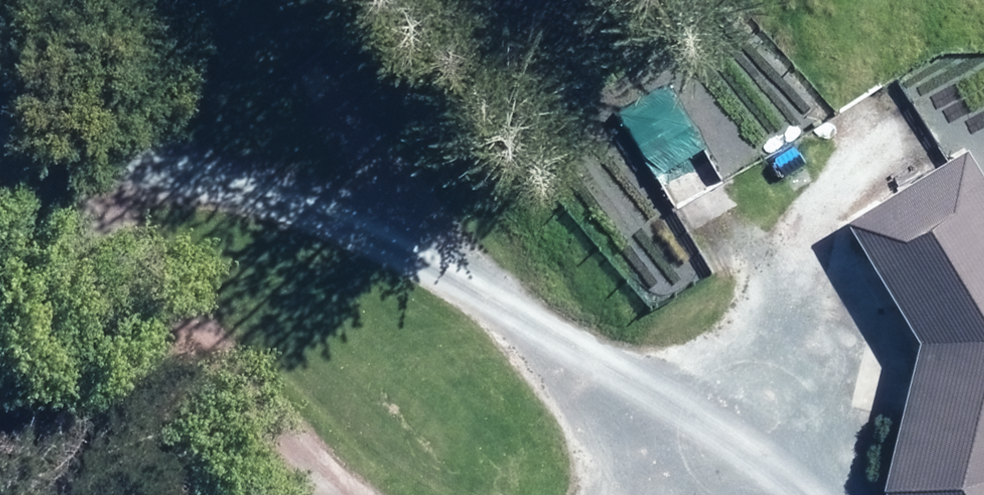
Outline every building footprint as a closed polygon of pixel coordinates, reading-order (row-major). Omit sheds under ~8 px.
[(856,242),(928,355),(900,494),(983,494),(983,171),(856,242)]
